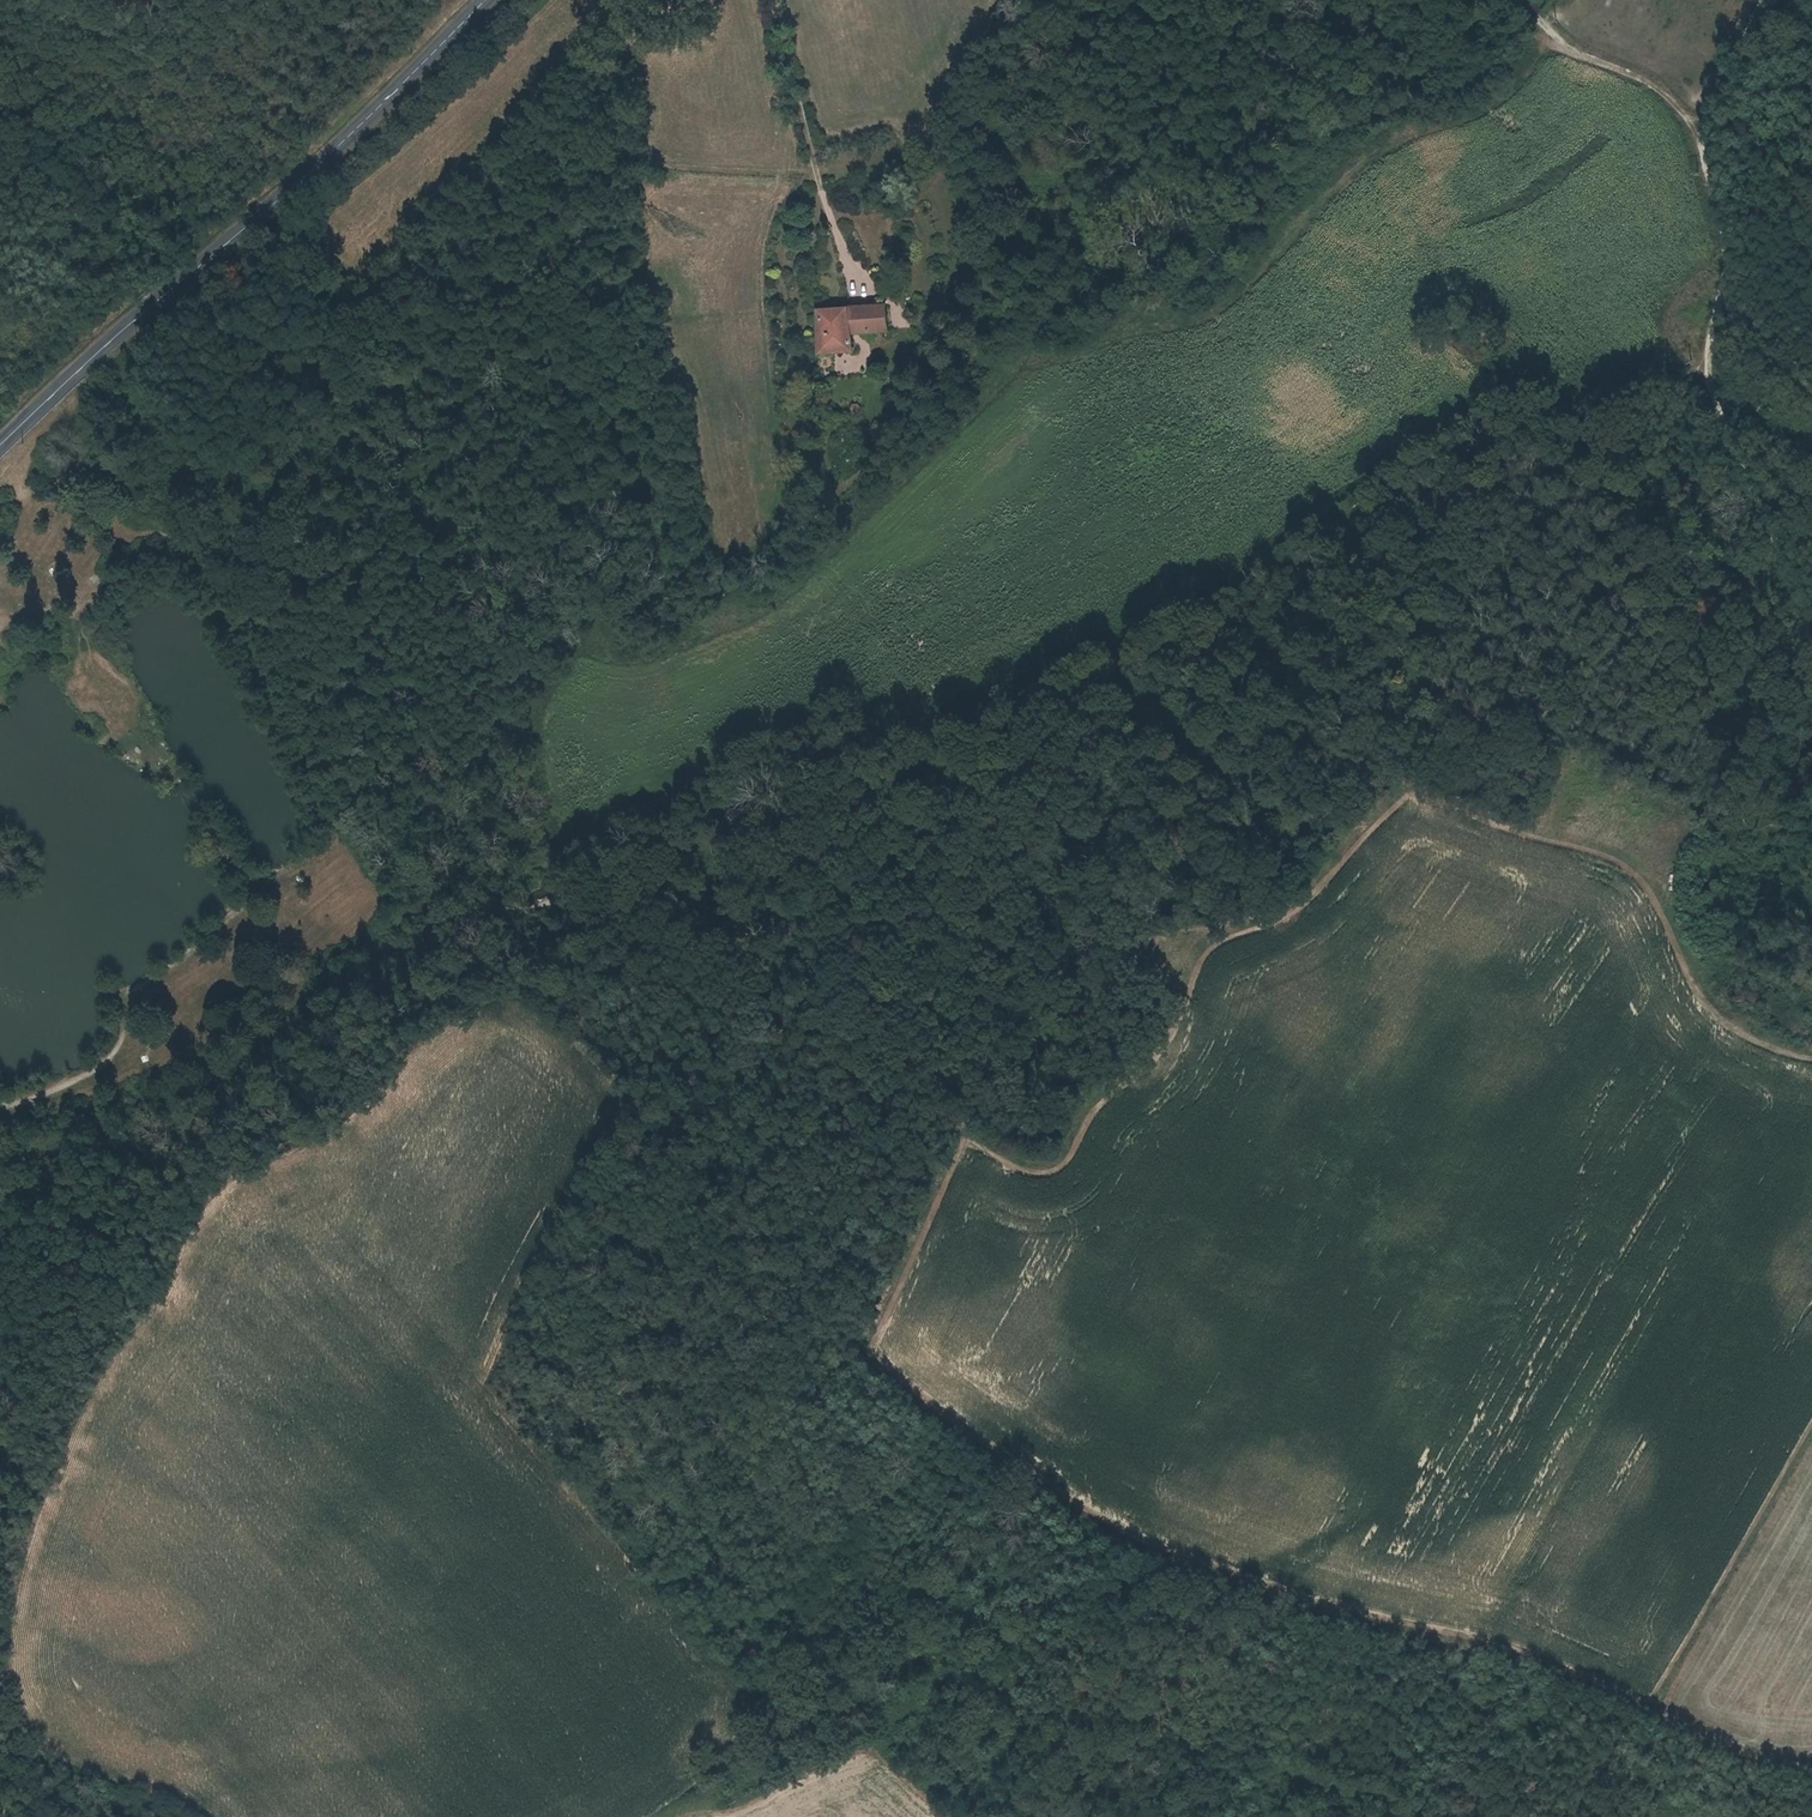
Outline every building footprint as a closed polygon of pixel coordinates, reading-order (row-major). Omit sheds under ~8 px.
[(817,355),(851,353),(850,332),(886,330),(885,306),(814,310),(817,355)] [(95,574),(90,579),(94,584),(100,579),(95,574)]
